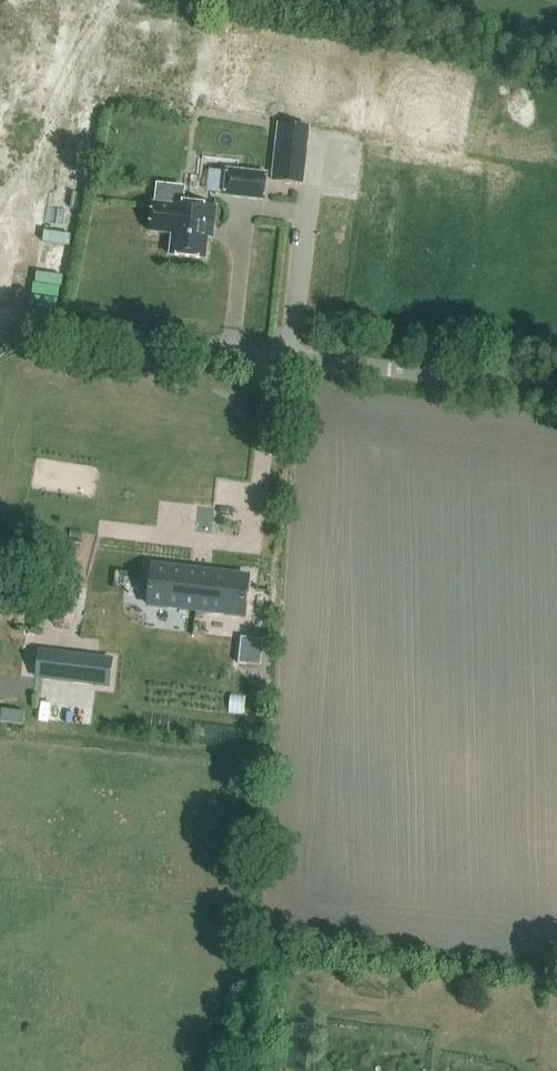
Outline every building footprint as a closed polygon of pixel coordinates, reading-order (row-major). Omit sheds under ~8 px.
[(299,184),(302,166),(275,163),(273,180),(299,184)] [(267,173),(226,169),(223,196),(264,200),(267,173)] [(149,232),(172,235),(170,255),(205,259),(209,227),(213,227),(216,207),(184,203),(186,187),(157,184),(155,202),(152,202),(149,232)] [(144,577),(139,617),(236,628),(241,588),(198,583),(198,585),(186,583),(186,582),(144,577)] [(75,627),(80,588),(60,585),(54,624),(75,627)] [(46,654),(42,680),(44,681),(60,683),(112,691),(116,665),(46,654)] [(2,708),(0,721),(23,724),(24,710),(2,708)]
